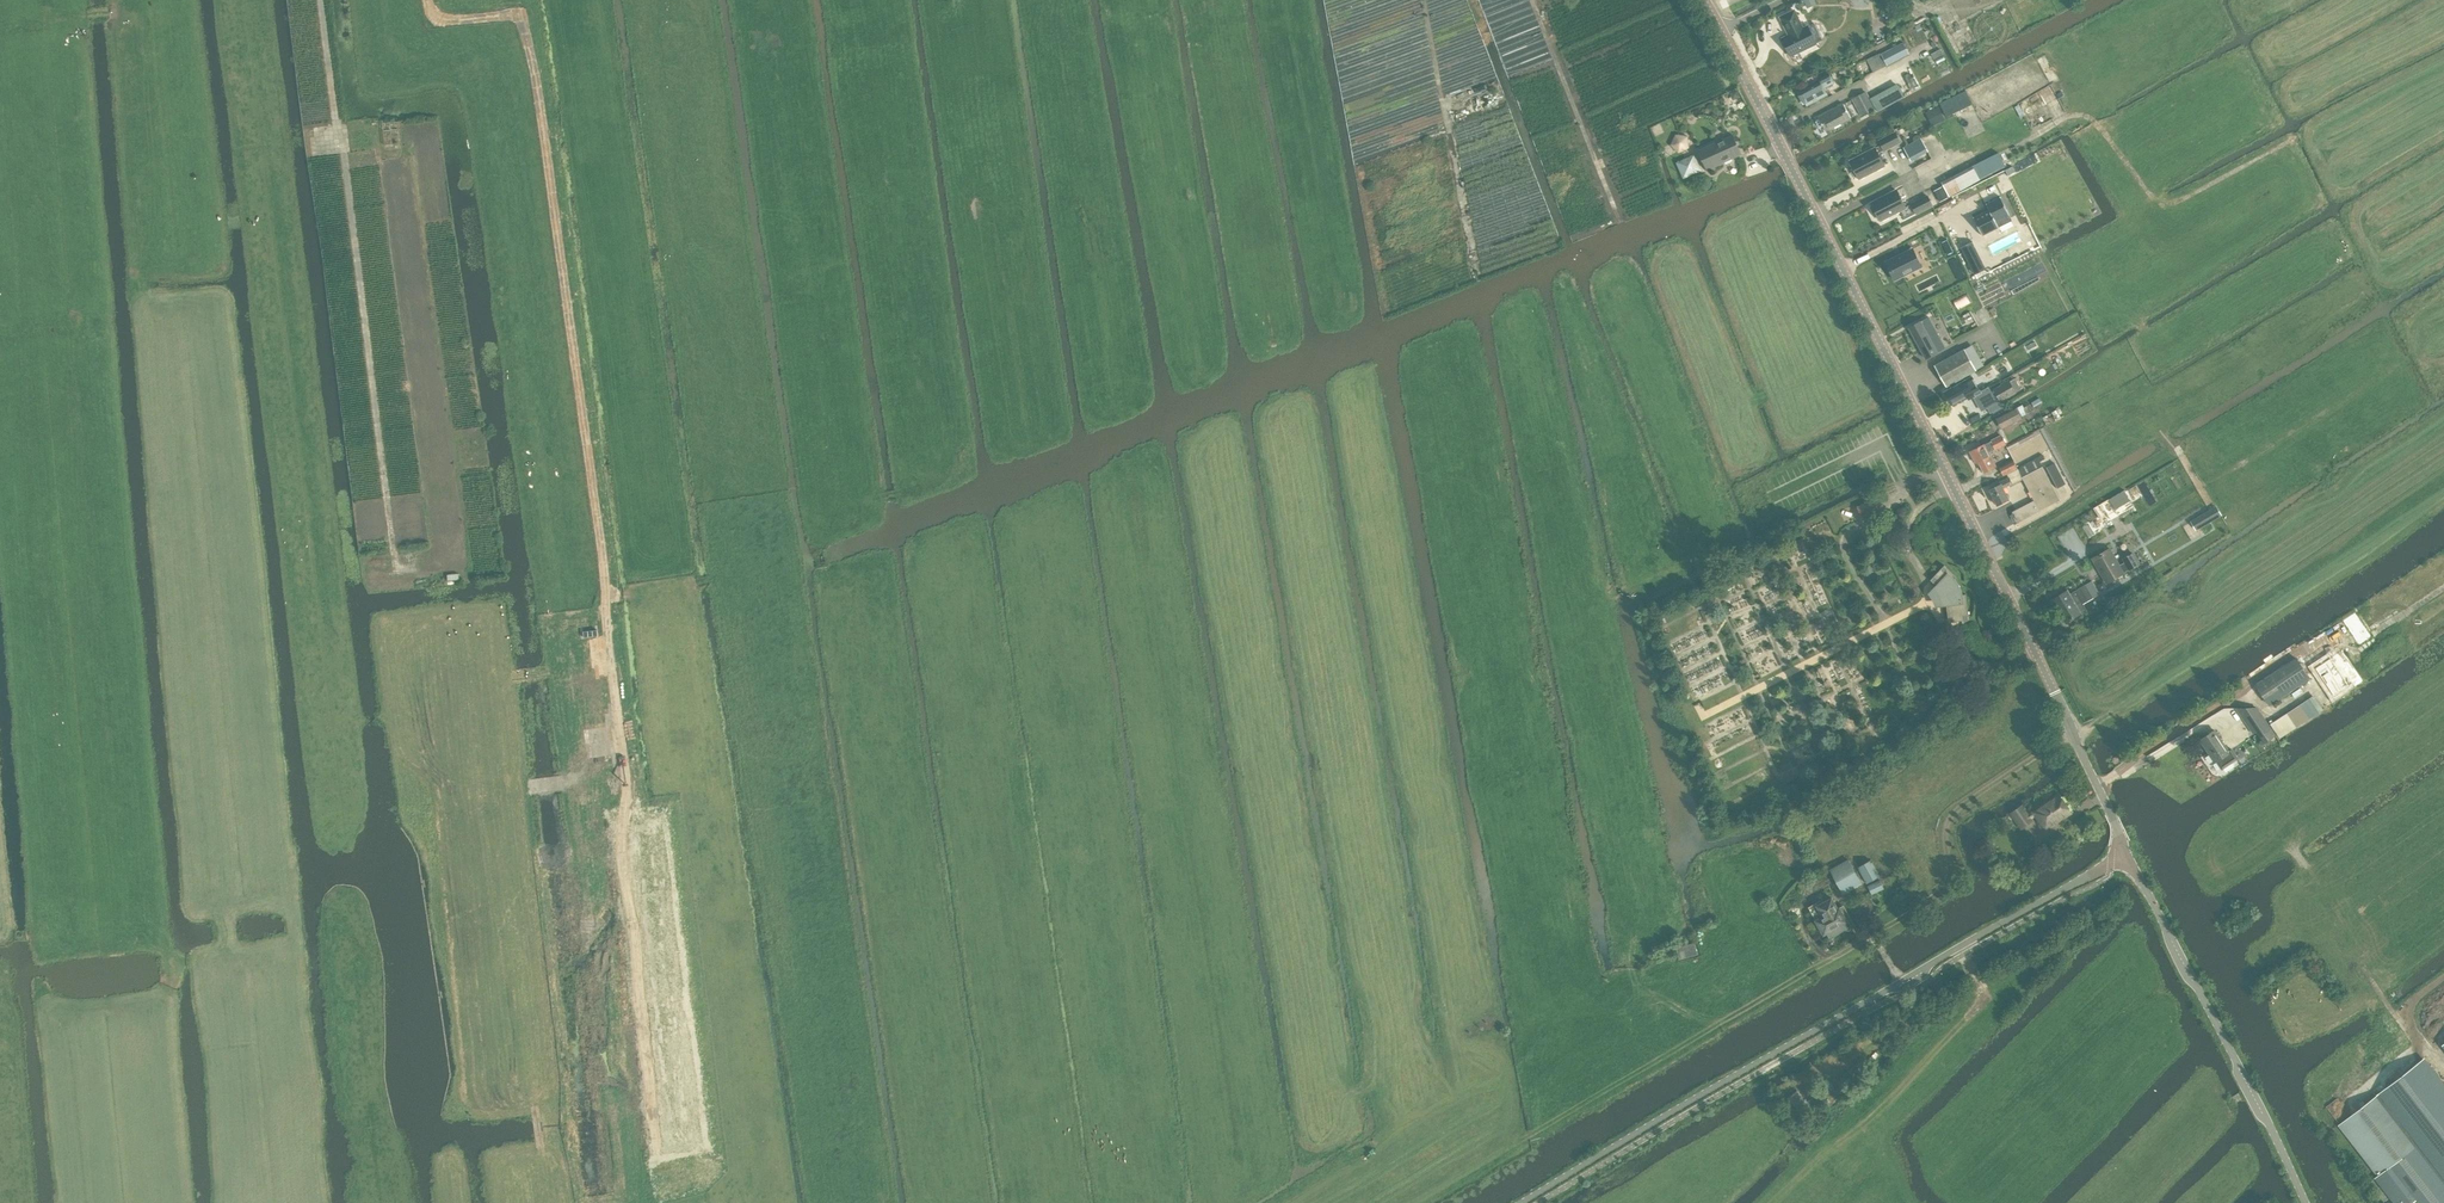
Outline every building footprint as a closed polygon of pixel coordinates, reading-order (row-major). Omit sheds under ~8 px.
[(1795,10),(1780,17),(1789,35),(1783,38),(1791,56),(1817,43),(1808,24),(1804,26),(1795,10)] [(1887,65),(1909,54),(1908,50),(1903,43),(1881,54),(1887,65)] [(1807,106),(1828,95),(1825,88),(1835,83),(1830,74),(1820,80),(1821,82),(1800,93),(1807,106)] [(1861,116),(1876,109),(1867,91),(1852,98),(1861,116)] [(1844,104),(1818,117),(1819,118),(1817,119),(1816,122),(1818,126),(1821,127),(1823,126),(1826,131),(1851,118),(1844,104)] [(1896,132),(1879,141),(1881,145),(1884,150),(1884,151),(1901,142),(1896,132)] [(403,144),(412,143),(411,134),(403,135),(403,144)] [(1679,153),(1689,147),(1687,136),(1676,135),(1671,145),(1679,153)] [(1707,170),(1742,154),(1733,135),(1699,150),(1707,170)] [(1921,138),(1904,148),(1911,161),(1929,152),(1921,138)] [(1881,145),(1851,160),(1855,168),(1852,171),(1855,176),(1858,176),(1859,178),(1884,165),(1878,153),(1884,150),(1881,145)] [(1683,179),(1702,171),(1694,154),(1676,162),(1683,179)] [(1948,198),(1981,180),(1973,165),(1940,183),(1948,198)] [(1898,190),(1872,203),(1873,205),(1871,207),(1873,213),(1877,213),(1880,220),(1907,207),(1898,190)] [(1916,214),(1933,206),(1928,194),(1911,203),(1916,214)] [(1974,217),(1973,217),(1983,236),(1983,235),(1996,228),(1996,229),(1997,229),(1997,228),(2012,220),(2012,221),(2013,221),(2000,196),(2000,197),(1987,204),(1987,203),(1986,204),(1989,210),(1974,217)] [(1960,247),(1961,248),(1962,248),(1975,274),(1985,268),(1972,242),(1973,242),(1973,241),(1960,247)] [(1922,267),(1913,249),(1887,263),(1896,281),(1922,267)] [(1926,359),(1946,348),(1929,317),(1910,327),(1926,359)] [(1947,386),(1982,366),(1971,345),(1935,365),(1947,386)] [(2050,373),(2056,370),(2051,362),(2045,365),(2050,373)] [(1978,387),(1972,376),(1945,392),(1952,405),(1967,396),(1969,400),(1974,398),(1982,411),(1989,407),(1991,410),(1998,405),(1997,402),(2001,400),(2015,392),(2021,388),(2015,378),(2009,382),(1995,389),(1996,391),(1992,393),(1988,386),(1981,390),(1979,386),(1978,387)] [(2016,409),(1999,418),(2004,427),(2021,419),(2020,417),(2027,414),(2023,405),(2016,409)] [(1995,449),(2006,444),(2001,436),(1985,444),(1970,452),(1976,463),(1979,462),(1984,472),(1996,466),(1989,452),(1995,449)] [(2013,511),(2012,514),(2016,521),(2018,522),(2040,510),(2040,509),(2060,499),(2040,461),(2045,459),(2043,455),(2020,467),(2019,470),(2034,500),(2013,511)] [(2004,475),(2018,468),(2013,460),(2000,467),(2004,475)] [(2057,488),(2065,484),(2054,463),(2046,467),(2057,488)] [(1997,505),(2009,499),(2003,488),(2012,484),(2009,477),(1999,482),(2000,485),(1990,490),(1997,505)] [(2114,509),(2118,515),(2134,506),(2126,491),(2094,509),(2099,516),(2099,517),(2114,509)] [(1871,510),(1880,506),(1877,498),(1867,503),(1871,510)] [(1871,510),(1867,503),(1867,502),(1857,507),(1862,516),(1872,512),(1871,510)] [(2196,519),(2201,526),(2221,515),(2216,507),(2196,519)] [(2179,523),(2167,530),(2167,531),(2172,539),(2173,540),(2185,533),(2179,523)] [(2156,548),(2172,539),(2167,531),(2152,540),(2156,548)] [(2093,558),(2107,583),(2124,573),(2124,572),(2129,569),(2129,571),(2140,564),(2133,552),(2122,558),(2125,562),(2119,565),(2110,548),(2093,558)] [(1944,565),(1931,580),(1937,586),(1936,588),(1937,588),(1945,603),(1944,603),(1945,604),(1947,604),(1949,622),(1969,620),(1966,594),(1963,594),(1963,593),(1962,592),(1962,590),(1961,589),(1961,588),(1960,587),(1960,585),(1959,584),(1958,583),(1958,582),(1957,581),(1956,580),(1955,579),(1957,577),(1944,565)] [(2068,590),(2052,599),(2065,623),(2087,610),(2083,603),(2099,594),(2092,581),(2070,594),(2068,590)] [(2103,581),(2097,585),(2101,591),(2107,587),(2103,581)] [(2359,617),(2347,625),(2358,642),(2370,634),(2359,617)] [(2270,705),(2310,678),(2290,648),(2289,647),(2248,674),(2249,675),(2256,686),(2257,686),(2270,705)] [(2319,664),(2337,692),(2355,680),(2346,665),(2349,663),(2340,650),(2319,664)] [(2280,738),(2318,713),(2308,698),(2270,724),(2280,738)] [(2276,735),(2258,708),(2236,708),(2253,734),(2256,732),(2264,743),(2276,735)] [(2215,730),(2201,740),(2215,762),(2216,761),(2222,770),(2239,759),(2233,749),(2229,751),(2215,730)] [(1791,772),(1784,775),(1787,782),(1794,779),(1791,772)] [(2045,831),(2072,813),(2059,793),(2032,811),(2045,831)] [(2023,826),(2030,821),(2021,807),(2013,812),(2023,826)] [(1844,894),(1862,884),(1848,860),(1831,869),(1844,894)] [(1867,884),(1880,876),(1872,860),(1858,867),(1867,884)] [(1872,895),(1884,888),(1880,879),(1868,886),(1872,895)] [(1822,900),(1810,906),(1824,935),(1827,933),(1830,937),(1846,929),(1844,924),(1847,922),(1839,906),(1838,907),(1833,897),(1823,901),(1822,900)] [(1676,948),(1680,960),(1698,955),(1694,943),(1676,948)] [(2383,1090),(2423,1142),(2421,1143),(2443,1172),(2443,1086),(2423,1060),(2383,1090)] [(1803,1116),(1812,1109),(1797,1090),(1787,1097),(1803,1116)] [(2346,1118),(2338,1125),(2355,1147),(2377,1176),(2375,1177),(2376,1178),(2382,1186),(2390,1195),(2395,1202),(2443,1202),(2443,1172),(2421,1143),(2423,1142),(2383,1090),(2346,1118)]
